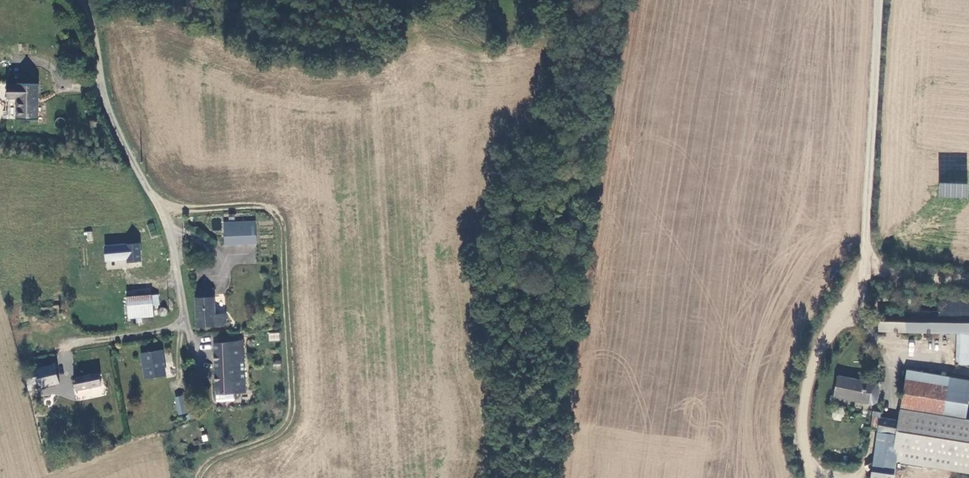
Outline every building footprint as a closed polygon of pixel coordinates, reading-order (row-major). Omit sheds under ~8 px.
[(14,119),(35,119),(36,85),(5,84),(5,102),(14,102),(14,119)] [(967,172),(939,171),(938,197),(967,198),(967,172)] [(255,243),(255,222),(224,222),(224,244),(255,243)] [(140,260),(139,241),(117,243),(118,258),(126,257),(127,261),(140,260)] [(192,325),(228,325),(228,313),(217,314),(216,288),(191,288),(192,325)] [(128,317),(154,315),(151,293),(126,295),(126,304),(128,317)] [(938,296),(937,310),(877,308),(877,328),(955,330),(968,330),(968,296),(938,296)] [(167,312),(167,310),(167,309),(167,308),(166,307),(164,305),(162,305),(159,307),(158,308),(158,310),(158,312),(159,313),(161,315),(163,315),(165,314),(166,313),(167,312)] [(968,362),(968,330),(955,330),(954,362),(968,362)] [(268,342),(280,341),(279,332),(268,333),(268,342)] [(230,393),(242,393),(241,341),(212,342),(213,393),(213,399),(230,399),(230,393)] [(140,351),(144,377),(165,373),(161,348),(140,351)] [(54,362),(36,369),(38,375),(42,387),(59,381),(60,381),(54,362)] [(893,473),(895,460),(968,473),(968,418),(965,418),(968,395),(968,379),(906,369),(898,419),(896,433),(878,430),(870,477),(892,477),(893,473)] [(101,383),(98,370),(73,377),(77,390),(101,383)] [(875,382),(837,374),(833,394),(871,402),(875,399),(877,395),(877,390),(877,386),(875,382)] [(42,387),(38,375),(25,379),(29,391),(42,387)] [(181,393),(174,394),(178,410),(185,409),(181,393)] [(846,408),(841,407),(837,411),(839,416),(844,417),(848,413),(846,408)] [(896,433),(898,419),(881,416),(880,416),(881,410),(873,409),(870,426),(878,428),(878,430),(896,433)]
